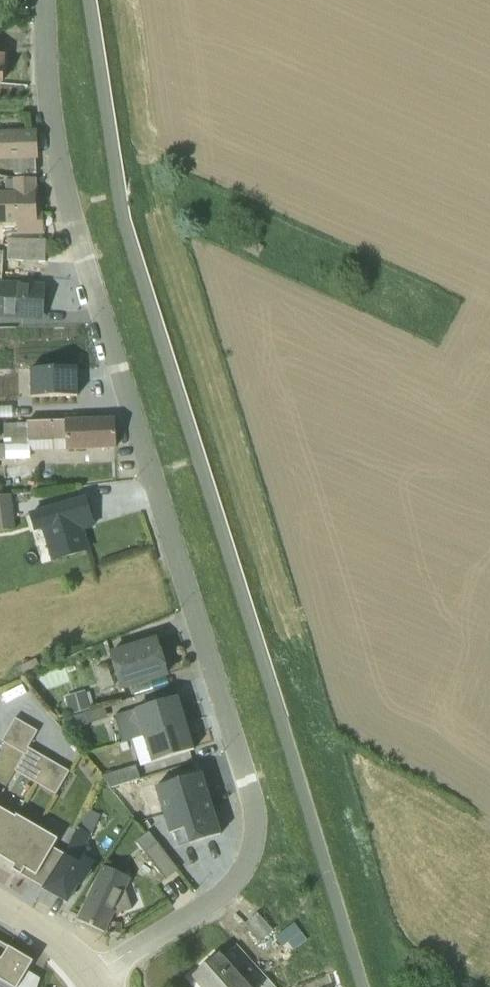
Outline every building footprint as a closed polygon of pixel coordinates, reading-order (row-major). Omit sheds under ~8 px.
[(36,175),(35,159),(36,159),(35,133),(0,132),(0,162),(5,161),(5,170),(13,170),(14,176),(36,175)] [(18,234),(43,235),(43,214),(36,214),(36,179),(13,180),(17,227),(4,227),(4,234),(18,234)] [(14,192),(0,193),(0,225),(17,225),(14,192)] [(45,241),(3,239),(3,248),(7,248),(6,261),(45,263),(45,241)] [(45,285),(2,282),(2,276),(0,276),(0,319),(43,322),(45,285)] [(33,402),(80,400),(78,369),(31,372),(33,402)] [(115,449),(114,421),(27,422),(26,424),(4,425),(4,445),(0,446),(0,459),(6,459),(6,461),(29,460),(30,452),(115,449)] [(52,469),(38,470),(38,483),(52,483),(52,469)] [(0,497),(0,532),(15,530),(11,495),(0,497)] [(42,531),(51,563),(88,552),(82,532),(93,529),(85,500),(29,517),(34,534),(42,531)] [(111,655),(122,690),(166,676),(165,672),(167,669),(164,661),(161,659),(155,641),(111,655)] [(35,660),(20,667),(23,674),(39,668),(35,660)] [(66,698),(71,716),(91,711),(86,693),(66,698)] [(141,738),(185,725),(176,696),(133,709),(134,712),(130,723),(139,729),(141,738)] [(108,719),(105,708),(66,720),(70,730),(108,719)] [(24,756),(37,732),(14,719),(1,743),(24,756)] [(140,768),(193,751),(185,725),(141,738),(132,741),(140,768)] [(15,772),(37,784),(50,762),(28,749),(15,772)] [(68,772),(50,762),(37,784),(55,795),(68,772)] [(108,772),(112,785),(141,776),(137,763),(108,772)] [(155,788),(164,816),(209,802),(200,774),(155,788)] [(209,802),(164,816),(170,835),(173,833),(178,849),(220,836),(209,802)] [(0,809),(0,846),(16,819),(0,809)] [(82,855),(102,816),(87,809),(63,856),(42,890),(67,904),(79,885),(82,887),(83,887),(91,872),(89,871),(94,862),(82,855)] [(17,817),(16,819),(0,846),(0,858),(14,866),(36,828),(17,817)] [(152,837),(140,822),(123,835),(135,850),(152,837)] [(14,866),(11,871),(42,890),(63,855),(52,849),(57,840),(36,828),(14,866)] [(156,845),(145,853),(164,879),(176,871),(156,845)] [(125,894),(132,879),(102,866),(79,921),(103,933),(111,914),(115,915),(132,910),(125,894)] [(1,961),(9,949),(0,943),(0,960),(1,961)] [(10,986),(18,986),(33,962),(9,949),(1,961),(0,960),(0,981),(10,986)] [(193,978),(201,986),(248,986),(242,981),(257,967),(248,957),(233,971),(218,955),(193,978)]
